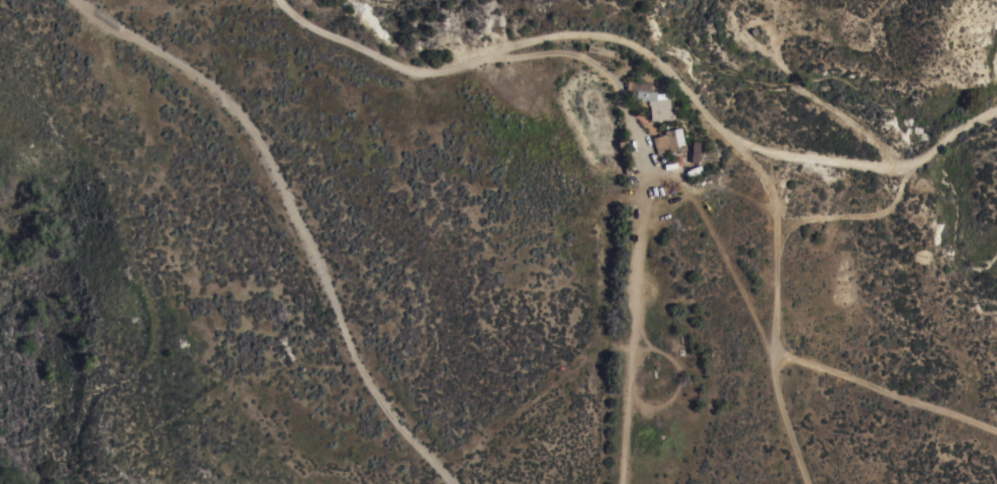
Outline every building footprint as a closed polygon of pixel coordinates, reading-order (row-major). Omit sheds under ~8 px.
[(614,51),(612,58),(588,51),(589,45),(614,51)] [(651,83),(651,91),(657,92),(657,94),(665,93),(665,91),(668,91),(668,99),(669,99),(670,112),(674,112),(675,119),(651,121),(650,106),(649,106),(649,107),(635,106),(636,98),(637,91),(627,90),(628,82),(651,83)] [(673,133),(673,130),(681,128),(685,145),(677,147),(678,151),(665,154),(666,156),(660,157),(660,155),(658,156),(656,148),(653,138),(673,133)]
